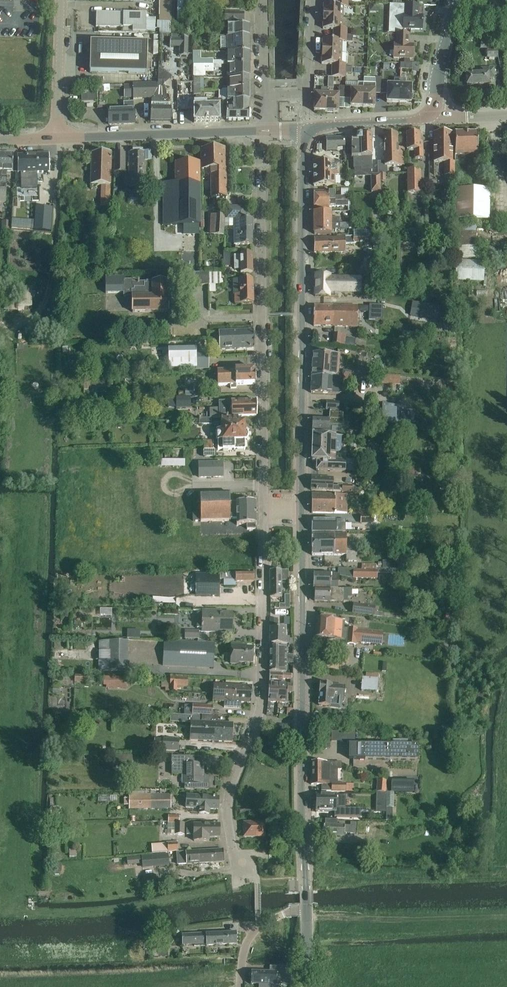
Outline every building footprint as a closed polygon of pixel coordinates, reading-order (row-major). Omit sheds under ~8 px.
[(159,22),(171,22),(172,0),(159,0),(159,22)] [(334,6),(324,6),(323,17),(343,18),(343,7),(347,7),(348,0),(335,0),(334,6)] [(409,30),(412,30),(422,30),(423,16),(418,16),(419,6),(406,5),(405,16),(403,15),(403,17),(401,17),(400,17),(398,18),(397,19),(396,20),(395,22),(395,24),(396,26),(398,27),(399,28),(401,28),(403,28),(403,29),(409,30)] [(155,19),(146,19),(146,14),(106,13),(96,13),(96,27),(98,27),(98,31),(145,33),(145,31),(155,31),(155,19)] [(228,37),(249,37),(249,26),(242,26),(242,25),(241,25),(241,26),(238,26),(238,22),(243,22),(243,13),(225,13),(225,22),(227,22),(228,37)] [(343,18),(323,17),(323,29),(334,29),(333,35),(346,36),(347,29),(342,29),(343,18)] [(399,34),(396,34),(396,44),(394,44),(393,58),(404,59),(409,59),(413,59),(413,45),(409,45),(409,34),(403,34),(399,34)] [(322,41),(322,52),(341,53),(342,42),(352,42),(352,36),(346,36),(333,35),(333,41),(322,41)] [(249,37),(228,37),(228,53),(249,53),(249,37)] [(189,56),(189,39),(182,39),(182,42),(171,42),(171,48),(180,48),(180,56),(189,56)] [(89,42),(88,53),(89,53),(89,52),(90,53),(89,73),(146,74),(147,43),(102,42),(101,42),(89,42)] [(487,58),(496,58),(496,50),(487,50),(487,58)] [(341,53),(322,52),(321,64),(332,65),(332,77),(333,77),(345,77),(345,64),(341,64),(341,53)] [(213,53),(213,66),(228,66),(249,65),(249,53),(228,53),(228,60),(222,60),(222,53),(213,53)] [(249,78),(249,65),(228,66),(228,78),(249,78)] [(213,66),(194,66),(194,77),(205,77),(205,73),(213,73),(213,66)] [(481,74),(466,75),(466,85),(488,84),(488,78),(494,78),(493,69),(481,69),(481,74)] [(229,90),(249,90),(249,79),(239,79),(211,79),(211,89),(229,89),(229,90)] [(381,82),(381,94),(387,95),(387,102),(399,103),(400,79),(394,79),(394,85),(388,85),(388,83),(381,82)] [(400,79),(399,103),(411,103),(412,86),(405,86),(405,79),(400,79)] [(158,81),(158,85),(158,92),(153,100),(152,103),(152,109),(151,109),(151,112),(150,122),(171,122),(171,109),(169,109),(169,104),(167,104),(167,100),(166,100),(166,98),(166,96),(166,94),(165,92),(165,90),(164,89),(163,87),(162,85),(162,81),(158,81)] [(369,84),(363,84),(362,107),(375,108),(375,94),(381,94),(381,82),(375,82),(375,91),(369,90),(369,84)] [(345,87),(345,99),(351,99),(350,107),(362,107),(363,84),(358,84),(357,90),(351,90),(352,87),(345,87)] [(158,85),(134,86),(134,87),(134,99),(134,100),(153,100),(158,92),(158,85)] [(134,87),(125,87),(125,99),(134,99),(134,87)] [(338,95),(327,95),(326,112),(338,113),(339,99),(345,99),(345,87),(339,87),(338,95)] [(326,112),(327,95),(327,88),(321,88),(321,94),(314,94),(314,112),(326,112)] [(81,91),(81,102),(81,103),(97,102),(97,90),(81,91)] [(249,90),(229,90),(229,100),(235,100),(250,100),(249,90)] [(250,100),(235,100),(235,109),(226,109),(226,120),(249,120),(249,109),(248,109),(248,102),(250,102),(250,100)] [(209,101),(191,101),(191,111),(194,111),(194,123),(219,122),(219,121),(219,108),(209,108),(209,101)] [(108,111),(109,115),(109,125),(134,124),(134,103),(123,103),(123,110),(108,111)] [(452,163),(452,133),(434,133),(434,163),(445,163),(444,174),(454,174),(454,163),(452,163)] [(478,154),(477,133),(478,133),(455,133),(456,162),(456,155),(478,154)] [(398,148),(397,134),(384,135),(384,145),(385,167),(400,166),(399,158),(404,157),(404,148),(398,148)] [(420,134),(406,134),(407,144),(407,151),(415,151),(415,160),(423,159),(423,155),(422,143),(420,143),(420,134)] [(357,143),(351,143),(351,153),(351,158),(354,158),(354,169),(361,169),(361,171),(371,171),(371,148),(370,138),(368,135),(363,135),(361,138),(357,138),(357,143)] [(326,139),(326,151),(337,151),(337,148),(345,148),(345,138),(339,138),(332,139),(326,139)] [(201,149),(201,159),(201,170),(210,170),(211,198),(226,198),(226,169),(225,169),(225,148),(201,149)] [(129,162),(129,188),(145,188),(145,161),(151,161),(150,151),(130,152),(129,162)] [(91,186),(110,186),(111,153),(92,153),(91,186)] [(124,153),(115,153),(115,171),(124,172),(124,153)] [(2,154),(2,171),(2,176),(2,183),(6,183),(6,172),(13,172),(13,154),(2,154)] [(49,172),(49,155),(17,156),(18,173),(22,173),(22,187),(36,187),(35,180),(33,180),(33,173),(49,172)] [(200,226),(199,172),(199,162),(175,163),(176,184),(163,188),(164,198),(163,226),(200,226)] [(407,194),(421,194),(421,170),(415,170),(415,162),(406,162),(406,170),(407,170),(407,194)] [(334,163),(326,163),(313,163),(314,175),(338,175),(338,166),(334,166),(334,163)] [(338,175),(314,175),(314,186),(324,186),(335,186),(335,177),(340,177),(340,176),(338,176),(338,175)] [(380,175),(371,175),(372,191),(380,191),(380,181),(380,175)] [(459,190),(458,259),(476,259),(477,225),(490,226),(490,190),(459,190)] [(101,192),(100,207),(109,207),(110,192),(101,192)] [(341,192),(340,197),(334,197),(335,192),(324,192),(314,192),(314,201),(347,202),(347,192),(341,192)] [(347,212),(347,202),(314,201),(314,211),(329,211),(329,207),(341,207),(341,212),(347,212)] [(50,232),(52,208),(36,207),(34,231),(50,232)] [(226,207),(226,219),(234,219),(234,245),(240,245),(252,245),(252,219),(246,219),(246,207),(226,207)] [(314,223),(340,223),(340,218),(331,218),(331,213),(325,213),(324,213),(314,213),(314,223)] [(224,235),(225,216),(215,216),(215,235),(224,235)] [(12,219),(11,229),(34,231),(35,221),(12,219)] [(10,221),(2,220),(2,234),(9,235),(10,221)] [(340,223),(314,223),(314,234),(331,234),(331,229),(340,229),(340,223)] [(353,238),(324,239),(314,239),(314,253),(324,253),(345,253),(345,245),(354,245),(354,243),(371,243),(371,233),(353,233),(353,238)] [(240,273),(242,273),(252,273),(252,253),(240,253),(240,257),(234,257),(234,270),(240,270),(240,273)] [(456,262),(455,281),(484,282),(484,263),(456,262)] [(222,273),(215,274),(209,274),(209,286),(222,286),(222,273)] [(208,274),(191,274),(191,286),(208,285),(208,274)] [(316,276),(315,297),(329,297),(329,289),(351,290),(351,292),(360,293),(360,281),(360,280),(329,278),(330,276),(316,276)] [(132,313),(158,312),(168,312),(168,282),(158,282),(144,282),(144,289),(138,289),(138,282),(132,283),(132,280),(123,280),(123,278),(105,279),(105,294),(124,293),(124,294),(125,295),(127,296),(128,296),(130,297),(131,297),(132,313)] [(239,279),(233,279),(233,295),(235,295),(235,304),(252,304),(253,304),(253,279),(243,279),(239,279)] [(12,311),(24,311),(25,306),(33,306),(33,288),(12,288),(12,311)] [(429,319),(432,306),(412,302),(409,315),(429,319)] [(314,306),(314,315),(323,315),(337,315),(337,318),(357,318),(358,307),(314,306)] [(323,315),(314,315),(313,326),(323,326),(335,326),(357,328),(357,318),(337,318),(337,315),(323,315)] [(417,332),(403,329),(401,338),(415,341),(417,332)] [(253,331),(218,332),(219,349),(245,348),(254,348),(254,331),(253,331)] [(333,334),(333,344),(345,345),(345,339),(345,335),(333,334)] [(196,349),(168,350),(168,369),(196,369),(196,349)] [(313,354),(312,377),(323,378),(323,376),(337,377),(339,356),(313,354)] [(217,386),(230,385),(230,389),(236,388),(236,386),(255,385),(254,369),(235,370),(217,371),(217,386)] [(349,371),(349,378),(357,379),(358,370),(349,369),(349,371)] [(323,378),(312,377),(311,393),(321,393),(339,395),(340,377),(337,377),(323,376),(323,378)] [(361,396),(361,385),(354,385),(353,396),(361,396)] [(190,396),(176,396),(176,406),(190,406),(190,396)] [(176,406),(176,398),(167,398),(167,407),(176,406)] [(209,418),(241,417),(257,417),(257,401),(219,402),(219,409),(209,410),(209,418)] [(338,411),(339,403),(327,402),(326,410),(338,411)] [(398,427),(399,407),(375,406),(374,426),(398,427)] [(330,419),(322,419),(312,418),(312,432),(329,433),(329,426),(342,426),(343,413),(329,412),(329,413),(330,413),(330,419)] [(217,450),(235,450),(245,450),(245,441),(248,438),(248,433),(245,430),(244,423),(242,423),(241,418),(221,419),(221,431),(216,431),(217,450)] [(313,436),(312,461),(317,462),(316,471),(326,471),(345,472),(346,460),(335,460),(335,453),(337,453),(340,452),(340,450),(341,437),(313,436)] [(203,456),(213,456),(213,450),(212,444),(203,444),(203,456)] [(198,464),(199,477),(223,477),(222,463),(198,464)] [(312,477),(311,491),(321,491),(333,491),(342,492),(342,485),(337,485),(337,486),(333,486),(333,478),(321,478),(312,477)] [(398,483),(389,483),(388,496),(397,496),(398,483)] [(229,493),(200,493),(200,495),(200,522),(230,521),(230,519),(237,519),(236,503),(229,503),(229,493)] [(200,495),(162,495),(163,522),(200,522),(200,495)] [(311,495),(312,513),(322,513),(346,513),(347,495),(311,495)] [(256,502),(236,503),(237,519),(237,525),(247,525),(247,530),(255,529),(255,525),(256,525),(256,502)] [(312,520),(311,532),(336,532),(336,520),(312,520)] [(345,520),(336,520),(336,532),(345,532),(345,520)] [(322,535),(312,535),(312,556),(346,555),(346,561),(356,561),(357,561),(357,552),(347,552),(347,535),(322,535)] [(281,598),(281,570),(270,571),(270,598),(281,598)] [(376,579),(376,571),(371,571),(354,570),(354,579),(376,579)] [(229,573),(220,573),(220,574),(221,580),(230,580),(236,580),(236,582),(243,582),(253,582),(253,572),(243,573),(229,573)] [(315,589),(330,589),(330,588),(332,588),(332,583),(330,583),(330,582),(339,582),(339,575),(335,574),(330,574),(330,573),(324,573),(314,573),(313,589),(315,589)] [(221,580),(220,574),(195,575),(196,597),(221,597),(221,580)] [(330,589),(315,589),(314,601),(324,601),(349,602),(349,598),(352,598),(352,590),(330,589)] [(285,605),(280,605),(280,609),(290,609),(290,596),(285,596),(285,605)] [(352,614),(375,617),(376,608),(353,605),(352,614)] [(231,629),(231,632),(232,632),(232,613),(218,613),(218,611),(203,611),(203,632),(215,632),(215,629),(231,629)] [(327,619),(317,618),(316,638),(347,641),(347,644),(356,645),(356,642),(381,645),(383,632),(344,628),(345,620),(327,619)] [(270,619),(270,628),(278,628),(278,619),(270,619)] [(289,638),(285,638),(285,628),(278,628),(270,628),(270,643),(289,644),(289,638)] [(100,642),(99,670),(127,671),(127,643),(100,642)] [(214,669),(215,645),(165,642),(163,667),(214,669)] [(238,664),(239,662),(253,663),(254,648),(240,647),(240,646),(231,646),(230,663),(238,664)] [(270,659),(292,659),(293,656),(286,656),(286,647),(270,647),(270,659)] [(292,659),(270,659),(270,672),(280,672),(281,672),(286,672),(286,663),(292,663),(292,659)] [(291,679),(291,675),(270,674),(269,682),(283,682),(283,679),(291,679)] [(367,675),(366,678),(363,678),(362,690),(377,692),(378,676),(367,675)] [(108,678),(108,688),(126,688),(126,678),(108,678)] [(170,687),(171,687),(177,687),(187,687),(188,679),(171,679),(170,687)] [(332,685),(330,684),(320,683),(319,693),(320,693),(319,705),(330,707),(331,697),(344,698),(345,686),(332,685)] [(277,703),(278,684),(269,684),(268,702),(277,703)] [(293,685),(278,684),(277,703),(287,703),(287,693),(292,693),(293,685)] [(213,693),(252,695),(252,687),(242,686),(214,685),(213,693)] [(252,695),(213,693),(213,701),(224,701),(224,707),(240,708),(241,702),(251,703),(252,695)] [(192,714),(212,715),(213,707),(192,706),(192,714)] [(200,716),(192,716),(191,716),(191,722),(190,740),(217,741),(218,723),(200,722),(200,716)] [(223,723),(218,723),(217,741),(232,742),(233,724),(223,723)] [(356,741),(356,732),(332,732),(332,741),(356,741)] [(179,740),(163,739),(154,739),(154,750),(179,751),(179,740)] [(418,760),(418,746),(406,746),(406,744),(407,744),(407,743),(396,743),(396,740),(390,740),(390,745),(349,745),(349,759),(418,760)] [(190,756),(180,756),(171,756),(171,774),(183,774),(183,784),(184,784),(184,789),(209,789),(209,778),(205,778),(205,777),(203,777),(203,764),(185,764),(185,757),(190,757),(190,756)] [(132,765),(132,757),(113,757),(113,765),(132,765)] [(345,792),(345,784),(337,784),(337,770),(342,770),(342,762),(311,762),(311,785),(322,785),(322,791),(345,792)] [(387,781),(378,780),(377,792),(386,793),(387,781)] [(391,792),(413,792),(413,781),(391,781),(391,792)] [(376,792),(376,801),(386,801),(386,793),(377,792),(376,792)] [(130,808),(170,808),(170,795),(130,795),(130,808)] [(316,795),(316,811),(335,812),(335,817),(334,817),(361,818),(361,817),(360,817),(360,810),(344,809),(344,796),(316,795)] [(186,808),(208,809),(218,810),(219,798),(187,796),(186,808)] [(338,820),(335,820),(325,820),(325,825),(324,825),(324,836),(344,837),(344,833),(358,834),(358,832),(365,832),(365,823),(351,822),(351,826),(337,825),(338,820)] [(184,835),(184,824),(175,823),(175,835),(184,835)] [(244,823),(244,837),(264,836),(264,823),(244,823)] [(219,825),(194,825),(194,827),(186,827),(186,835),(194,835),(194,841),(199,841),(209,841),(209,837),(219,837),(219,825)] [(168,851),(178,850),(177,842),(167,843),(168,851)] [(185,852),(178,852),(178,865),(194,864),(199,864),(214,863),(224,862),(223,850),(221,850),(213,850),(198,851),(187,852),(185,852)] [(149,871),(168,870),(168,862),(157,863),(157,856),(132,858),(133,867),(143,866),(143,865),(148,864),(149,871)] [(205,947),(227,945),(237,944),(236,932),(226,933),(186,936),(186,937),(181,937),(182,945),(205,944),(205,947)] [(167,952),(158,953),(159,961),(167,961),(167,952)] [(251,984),(266,985),(265,986),(276,986),(276,985),(291,985),(291,967),(275,967),(271,967),(271,973),(252,972),(251,972),(251,984)]
